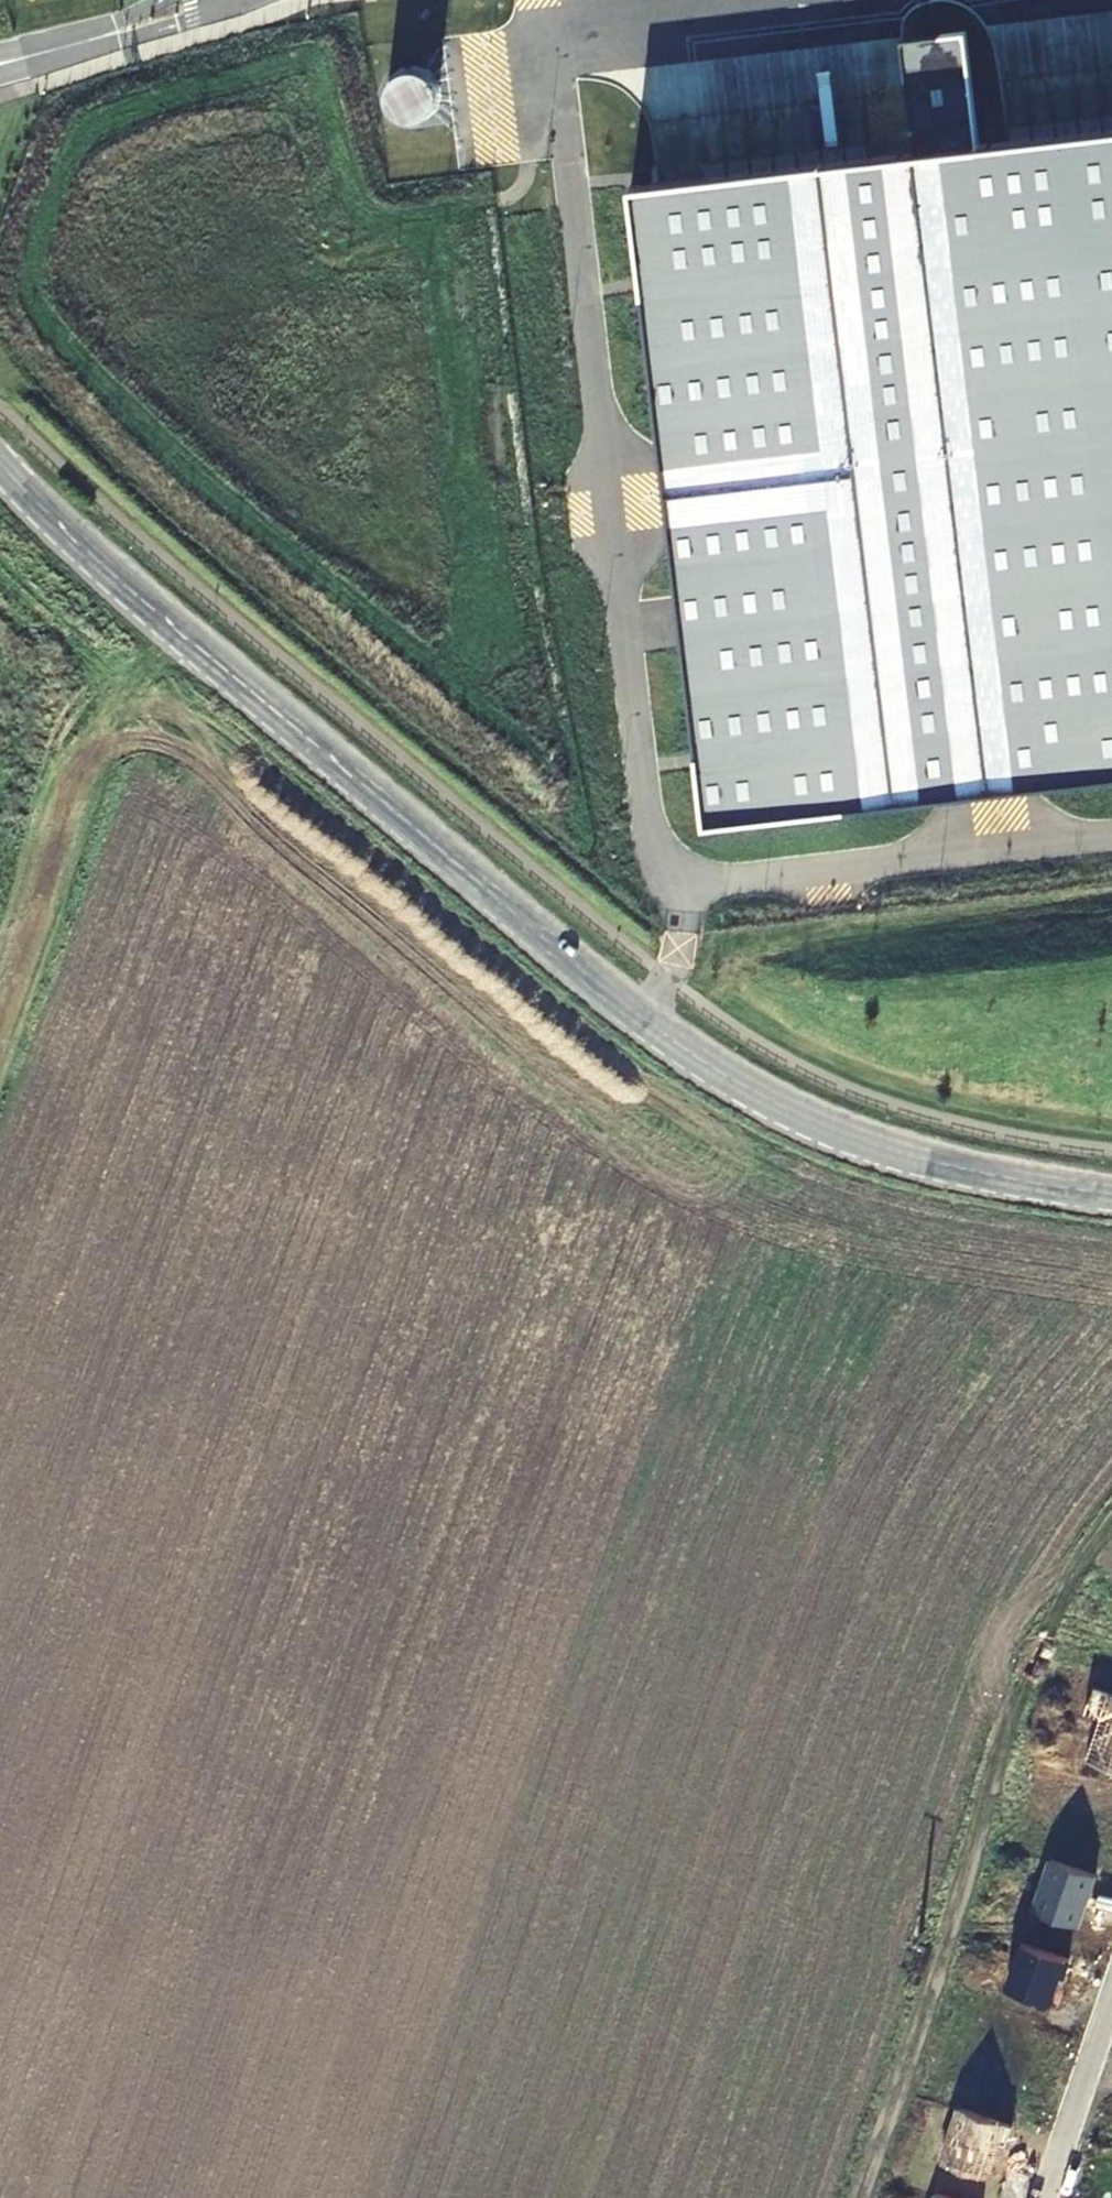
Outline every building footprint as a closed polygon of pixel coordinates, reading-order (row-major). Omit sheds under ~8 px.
[(628,185),(707,824),(1111,775),(1111,126),(628,185)]
